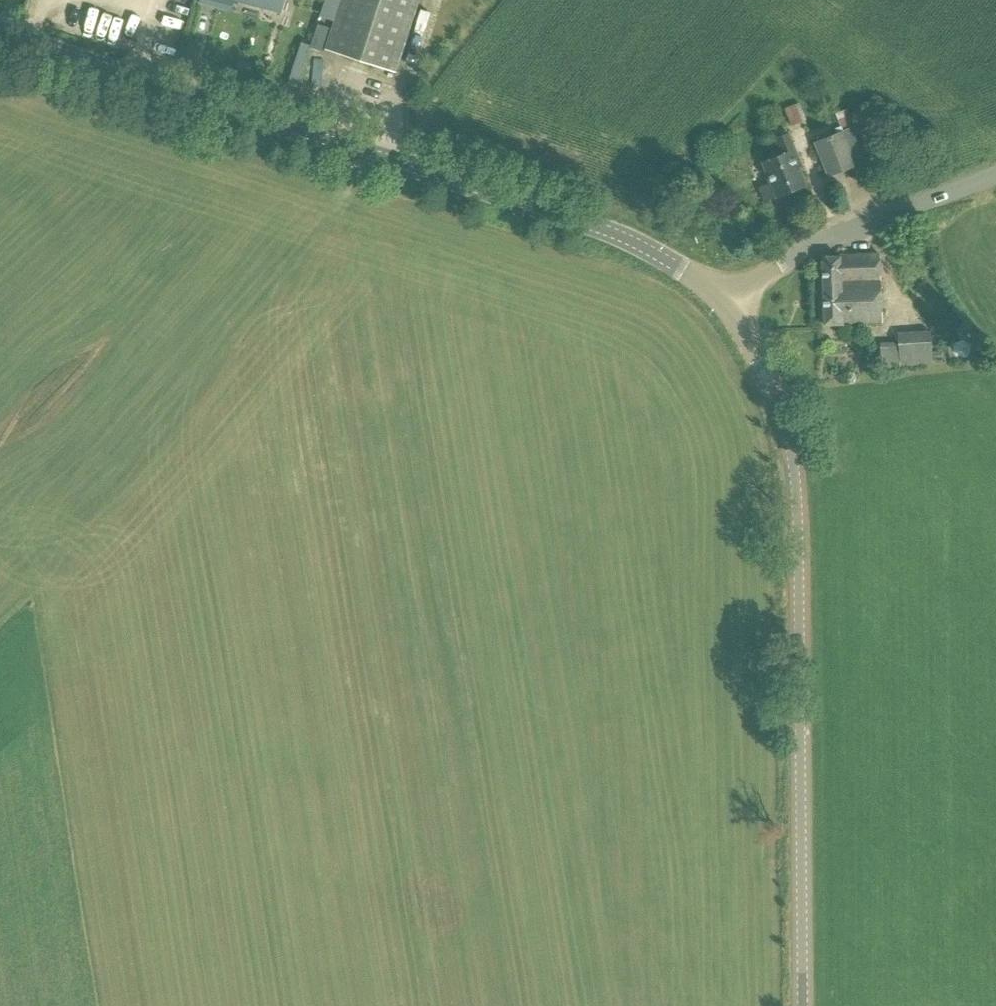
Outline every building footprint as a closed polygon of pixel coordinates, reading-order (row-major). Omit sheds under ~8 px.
[(284,0),(232,0),(280,14),(284,0)] [(418,0),(342,0),(326,49),(395,72),(418,0)] [(90,36),(99,39),(105,20),(96,17),(90,36)] [(330,25),(319,22),(311,45),(322,49),(330,25)] [(301,42),(295,63),(304,66),(311,45),(301,42)] [(792,126),(807,119),(798,101),(784,108),(792,126)] [(854,126),(847,109),(835,113),(842,130),(815,141),(829,176),(857,165),(871,159),(857,124),(854,126)] [(777,197),(806,186),(799,168),(802,167),(789,133),(772,139),(778,156),(763,162),(771,182),(760,187),(765,201),(776,197),(777,197)] [(844,323),(882,322),(880,254),(840,255),(840,256),(826,257),(822,260),(823,282),(824,325),(844,324),(844,323)] [(882,367),(932,364),(930,331),(896,332),(896,342),(881,343),(882,367)]
